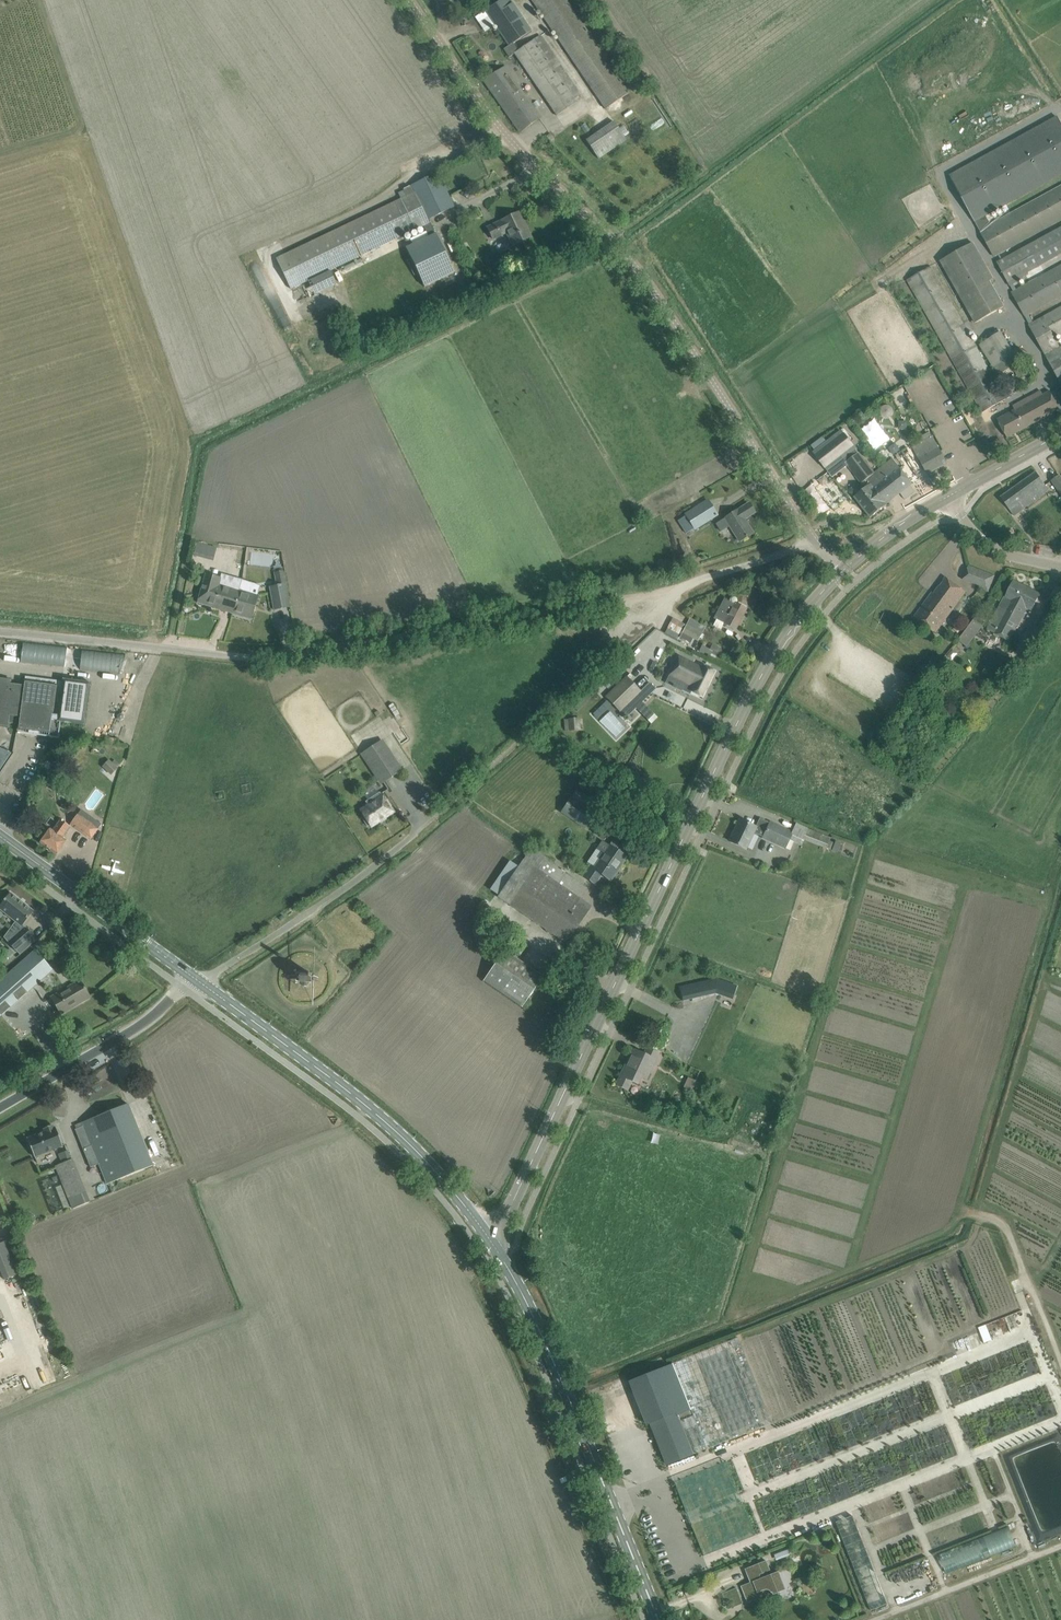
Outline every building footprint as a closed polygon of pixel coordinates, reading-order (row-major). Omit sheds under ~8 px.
[(513,0),(501,0),(486,10),(510,46),(533,31),(513,0)] [(608,109),(634,91),(570,0),(531,0),(608,109)] [(519,51),(515,53),(515,54),(558,116),(579,101),(577,99),(582,96),(541,37),(540,36),(520,50),(519,51)] [(520,50),(515,43),(506,49),(511,57),(515,54),(514,54),(520,50)] [(506,66),(484,82),(520,132),(540,118),(525,97),(529,94),(524,86),(521,88),(517,82),(506,66)] [(1057,117),(950,176),(975,222),(1060,175),(1060,123),(1057,117)] [(612,120),(584,139),(598,159),(626,140),(612,120)] [(408,196),(277,258),(292,288),(423,225),(429,237),(406,248),(425,287),(454,273),(428,219),(454,207),(438,174),(405,189),(408,196)] [(1060,220),(1060,185),(989,225),(979,230),(994,257),(1060,220)] [(507,232),(513,246),(531,237),(519,212),(487,228),(493,239),(507,232)] [(997,263),(1010,286),(1018,282),(1017,281),(1029,274),(1028,273),(1060,255),(1060,228),(997,263)] [(990,281),(994,279),(973,242),(939,261),(975,323),(1005,307),(990,281)] [(1011,292),(1025,317),(1060,297),(1060,264),(1011,292)] [(931,266),(907,280),(982,412),(1006,399),(931,266)] [(1060,382),(1060,346),(1059,347),(1054,338),(1060,334),(1060,308),(1030,325),(1060,382)] [(1005,337),(1008,335),(1005,329),(979,345),(998,375),(1026,358),(1019,347),(1013,350),(1005,337)] [(1024,398),(1025,401),(1017,404),(1019,409),(998,420),(1008,438),(1059,410),(1049,391),(1043,395),(1040,390),(1024,398)] [(875,418),(860,430),(875,450),(890,438),(875,418)] [(816,451),(814,453),(831,474),(846,463),(845,462),(859,452),(842,431),(828,442),(816,451)] [(913,448),(929,475),(948,464),(943,454),(932,437),(913,448)] [(859,452),(845,462),(846,463),(862,483),(867,479),(871,484),(855,497),(871,518),(887,505),(887,504),(912,484),(906,475),(893,459),(875,473),(859,452)] [(1019,484),(1001,497),(1004,501),(1010,510),(1020,503),(1024,508),(1032,503),(1049,490),(1036,472),(1019,484)] [(1060,476),(1052,481),(1060,494),(1060,477),(1060,476)] [(915,501),(930,493),(927,487),(912,495),(915,501)] [(685,516),(678,520),(686,534),(694,529),(694,530),(718,515),(708,500),(684,515),(685,516)] [(725,518),(716,524),(721,532),(730,526),(734,532),(739,541),(753,533),(744,519),(755,512),(749,503),(744,506),(740,509),(725,518)] [(195,541),(192,553),(212,558),(215,547),(195,541)] [(253,552),(251,562),(272,566),(273,556),(253,552)] [(290,607),(281,562),(272,564),(277,585),(269,587),(274,610),(290,607)] [(989,591),(995,575),(969,565),(963,581),(989,591)] [(201,593),(198,603),(233,614),(251,619),(252,614),(254,609),(258,595),(256,594),(241,589),(239,589),(241,582),(242,581),(223,576),(222,578),(207,574),(201,593)] [(934,593),(932,592),(914,617),(936,634),(966,592),(946,577),(934,593)] [(1014,581),(1009,591),(1006,597),(1006,596),(988,630),(1010,641),(1027,607),(1032,610),(1040,594),(1014,581)] [(716,619),(713,626),(721,630),(724,623),(724,624),(735,630),(747,609),(742,606),(735,602),(735,603),(725,598),(719,608),(714,618),(716,619)] [(958,640),(966,646),(984,621),(976,616),(958,640)] [(687,625),(679,639),(690,645),(693,638),(698,641),(702,633),(687,625)] [(1026,646),(1036,651),(1046,632),(1036,627),(1026,646)] [(715,644),(711,653),(718,656),(722,648),(715,644)] [(81,649),(78,666),(122,674),(125,657),(81,649)] [(702,668),(679,657),(670,675),(685,682),(681,690),(690,694),(692,691),(702,696),(714,672),(703,666),(702,668)] [(641,691),(629,680),(632,677),(629,675),(627,677),(607,696),(621,710),(641,691)] [(9,728),(9,723),(19,724),(18,728),(29,730),(28,734),(39,735),(39,731),(47,732),(47,736),(60,738),(60,737),(59,736),(61,723),(85,726),(91,683),(63,679),(62,681),(25,676),(24,685),(10,684),(10,680),(0,678),(0,727),(9,728)] [(121,706),(131,683),(125,680),(115,703),(121,706)] [(626,718),(637,708),(643,702),(656,689),(650,683),(641,691),(621,710),(621,711),(626,718)] [(648,719),(654,713),(643,702),(637,708),(648,719)] [(570,715),(570,724),(578,725),(579,715),(570,715)] [(383,782),(400,771),(381,742),(364,753),(383,782)] [(113,776),(119,768),(110,760),(103,767),(113,776)] [(370,825),(371,827),(381,821),(380,820),(384,818),(394,812),(383,795),(382,796),(380,792),(366,802),(368,805),(360,810),(365,818),(363,820),(367,826),(370,825)] [(572,796),(561,812),(585,829),(596,812),(572,796)] [(99,828),(79,814),(71,825),(92,839),(99,828)] [(740,820),(730,841),(746,849),(754,833),(762,837),(761,838),(785,849),(790,840),(800,845),(808,828),(796,823),(791,833),(759,818),(754,826),(740,820)] [(40,843),(56,854),(66,841),(61,837),(69,825),(61,819),(53,831),(50,829),(40,843)] [(835,843),(830,841),(831,837),(808,828),(803,840),(837,852),(841,843),(835,841),(835,843)] [(593,866),(592,868),(610,880),(626,857),(617,851),(608,845),(602,840),(596,849),(602,853),(593,866)] [(580,898),(587,888),(530,850),(498,897),(566,943),(591,906),(580,898)] [(23,926),(34,911),(10,893),(0,907),(0,909),(23,926)] [(26,927),(8,943),(15,951),(33,935),(26,927)] [(0,981),(0,1016),(36,984),(35,984),(32,980),(48,965),(35,950),(0,981)] [(483,981),(523,1007),(543,977),(504,950),(483,981)] [(297,977),(297,980),(304,986),(307,986),(313,979),(313,977),(306,970),(304,970),(297,977)] [(715,978),(703,980),(706,994),(716,992),(721,994),(732,998),(737,985),(726,982),(715,978)] [(60,1012),(77,1002),(78,1004),(90,996),(80,980),(51,998),(61,1014),(61,1013),(60,1012)] [(695,982),(679,986),(680,987),(682,999),(698,996),(695,982)] [(633,1049),(620,1076),(621,1076),(616,1085),(626,1090),(630,1081),(637,1084),(641,1076),(648,1080),(660,1053),(648,1047),(644,1054),(633,1049)] [(687,1077),(684,1087),(692,1090),(695,1080),(687,1077)] [(91,1119),(93,1122),(75,1129),(90,1167),(98,1164),(106,1184),(153,1165),(133,1114),(128,1104),(91,1119)] [(36,1157),(63,1146),(55,1127),(28,1138),(36,1157)] [(69,1149),(58,1153),(61,1161),(72,1157),(69,1149)] [(90,1201),(73,1159),(55,1166),(72,1208),(90,1201)] [(1,1279),(19,1272),(5,1239),(0,1241),(0,1275),(1,1279)] [(690,1409),(688,1410),(685,1404),(674,1408),(676,1412),(660,1419),(650,1423),(667,1465),(772,1423),(738,1338),(672,1364),(690,1409)] [(885,1604),(851,1508),(834,1513),(868,1610),(885,1604)] [(945,1572),(1015,1548),(1007,1526),(938,1550),(945,1572)] [(789,1549),(774,1553),(776,1559),(790,1555),(789,1549)] [(763,1577),(761,1574),(770,1571),(766,1560),(744,1569),(750,1582),(740,1586),(747,1603),(760,1598),(758,1592),(764,1590),(765,1589),(767,1589),(768,1590),(770,1591),(771,1592),(771,1593),(772,1595),(785,1590),(778,1571),(763,1577)] [(736,1588),(722,1593),(729,1609),(743,1604),(742,1603),(740,1604),(737,1597),(740,1596),(739,1595),(737,1596),(734,1589),(737,1588),(736,1588)]
